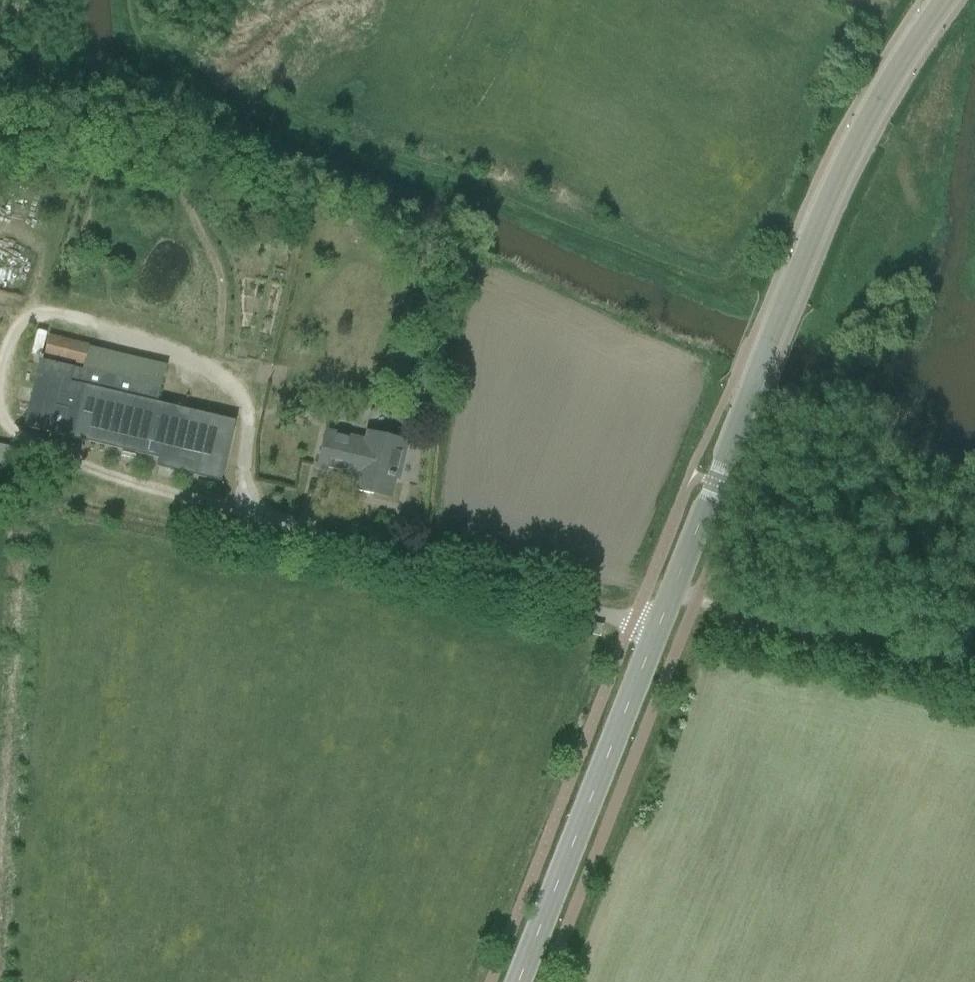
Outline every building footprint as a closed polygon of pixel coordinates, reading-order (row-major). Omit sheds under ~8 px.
[(105,258),(103,268),(111,269),(113,259),(105,258)] [(43,357),(82,365),(86,345),(48,336),(43,357)] [(160,387),(72,367),(41,360),(26,428),(72,439),(158,459),(156,467),(221,481),(234,420),(157,403),(160,387)] [(325,430),(317,466),(357,475),(354,487),(358,488),(357,489),(369,492),(369,490),(388,494),(392,477),(396,477),(405,440),(401,439),(367,431),(365,439),(325,430)] [(588,634),(600,637),(602,625),(591,623),(588,634)]
